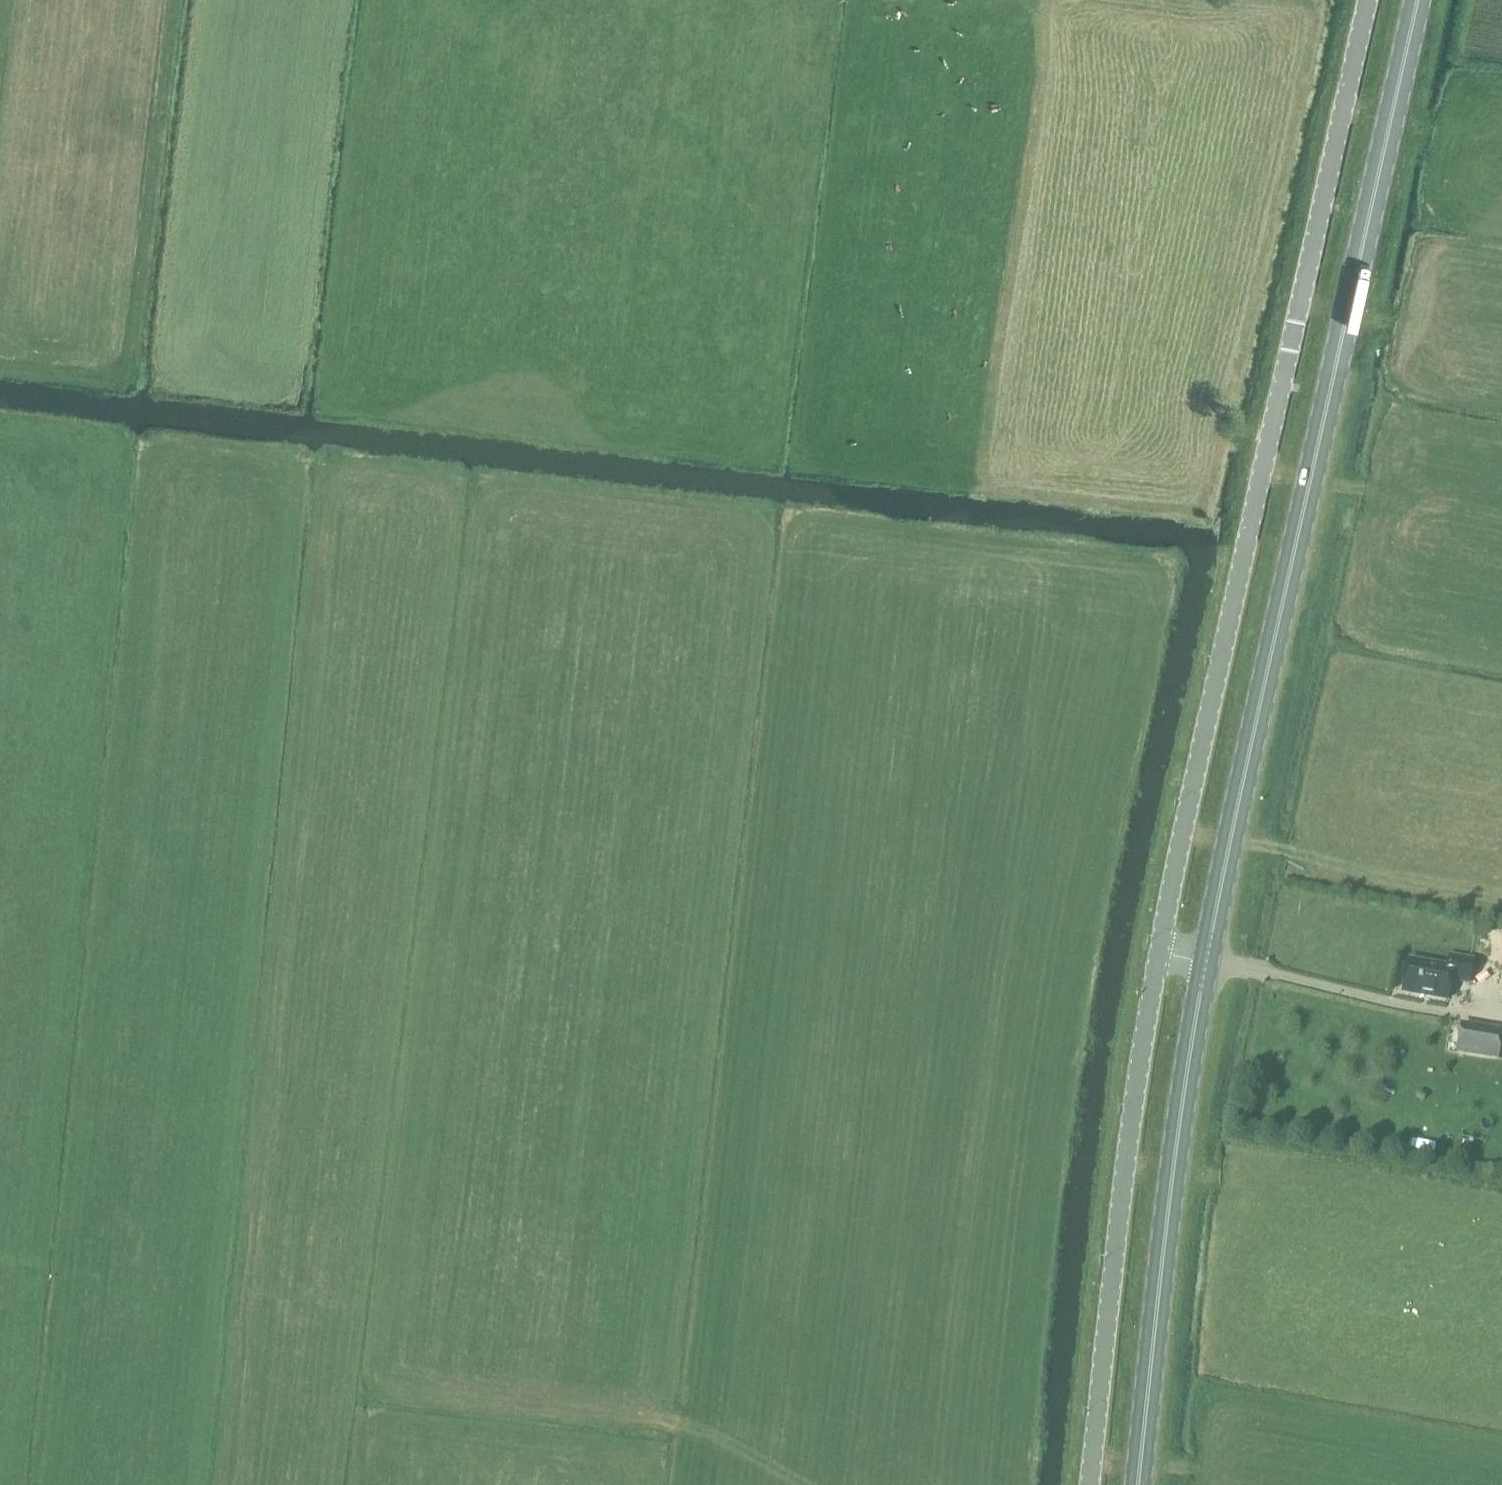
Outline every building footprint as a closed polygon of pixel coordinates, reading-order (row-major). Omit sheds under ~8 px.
[(1402,994),(1446,1001),(1450,981),(1468,985),(1473,961),(1449,957),(1447,969),(1408,962),(1402,994)] [(1456,1053),(1496,1060),(1501,1033),(1461,1026),(1456,1053)]
